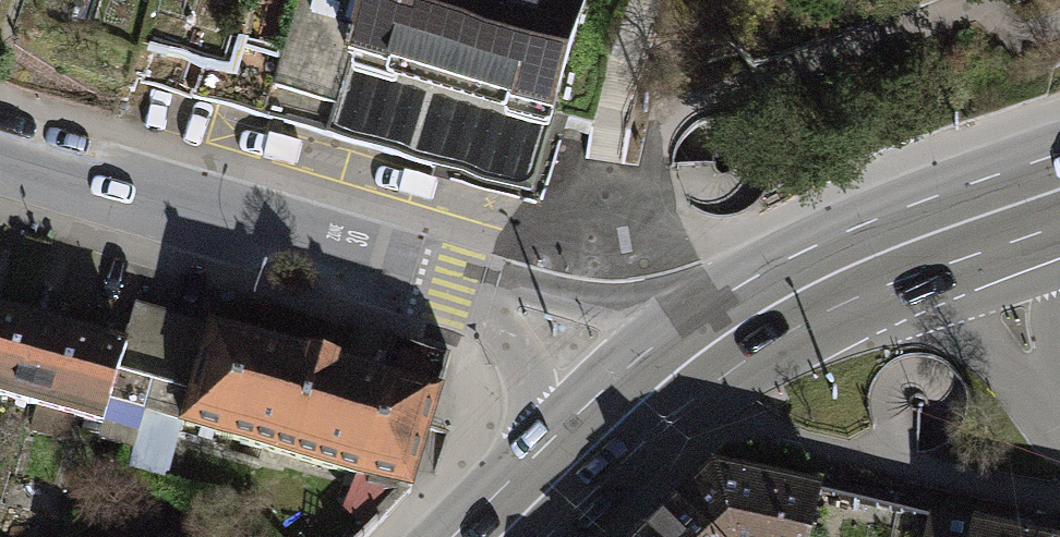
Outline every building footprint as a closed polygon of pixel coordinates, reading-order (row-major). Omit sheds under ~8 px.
[(557,0),(356,0),(317,134),(520,191),(574,5),(557,0)] [(26,418),(50,339),(0,324),(0,410),(26,418)] [(121,360),(50,339),(26,418),(98,439),(121,360)] [(221,346),(197,437),(398,489),(422,398),(221,346)] [(677,504),(708,536),(807,536),(817,491),(712,466),(677,504)] [(642,536),(708,536),(677,504),(642,536)] [(936,517),(932,536),(1036,536),(936,517)]
